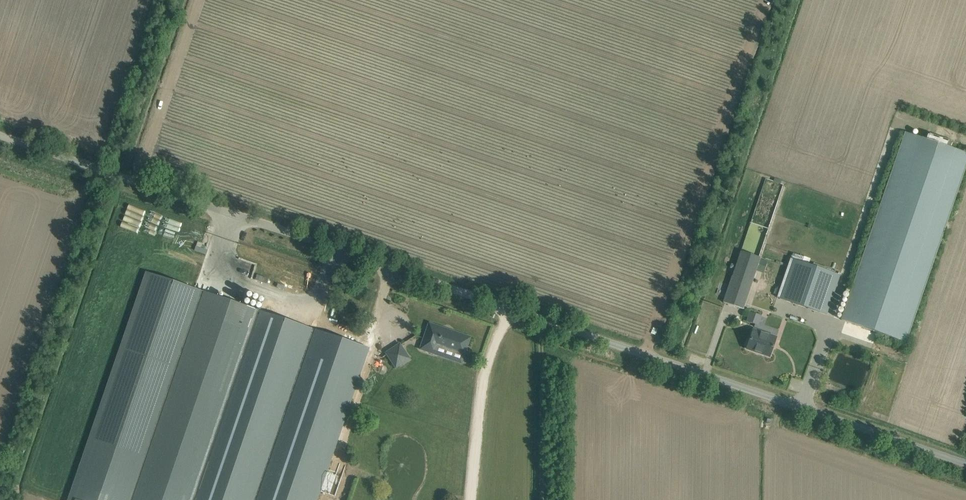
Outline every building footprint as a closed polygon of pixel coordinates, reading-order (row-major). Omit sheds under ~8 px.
[(841,320),(905,342),(965,164),(965,153),(950,147),(952,141),(927,132),(925,139),(905,132),(841,320)] [(751,283),(760,258),(758,257),(741,251),(732,277),(751,283)] [(790,258),(777,298),(780,299),(779,299),(826,315),(840,275),(790,258)] [(190,316),(248,337),(258,310),(146,272),(68,499),(127,499),(190,316)] [(732,277),(723,303),(742,309),(751,283),(732,277)] [(258,310),(193,499),(318,499),(369,348),(258,310)] [(749,313),(746,323),(754,326),(758,316),(749,313)] [(190,316),(127,499),(193,499),(248,337),(190,316)] [(432,325),(429,334),(426,333),(421,350),(435,354),(437,346),(465,355),(470,337),(453,332),(452,333),(442,330),(443,328),(432,325)] [(776,338),(753,330),(749,340),(747,341),(746,345),(747,347),(746,348),(770,356),(776,338)] [(386,353),(392,361),(396,367),(409,359),(405,353),(400,344),(386,353)]
